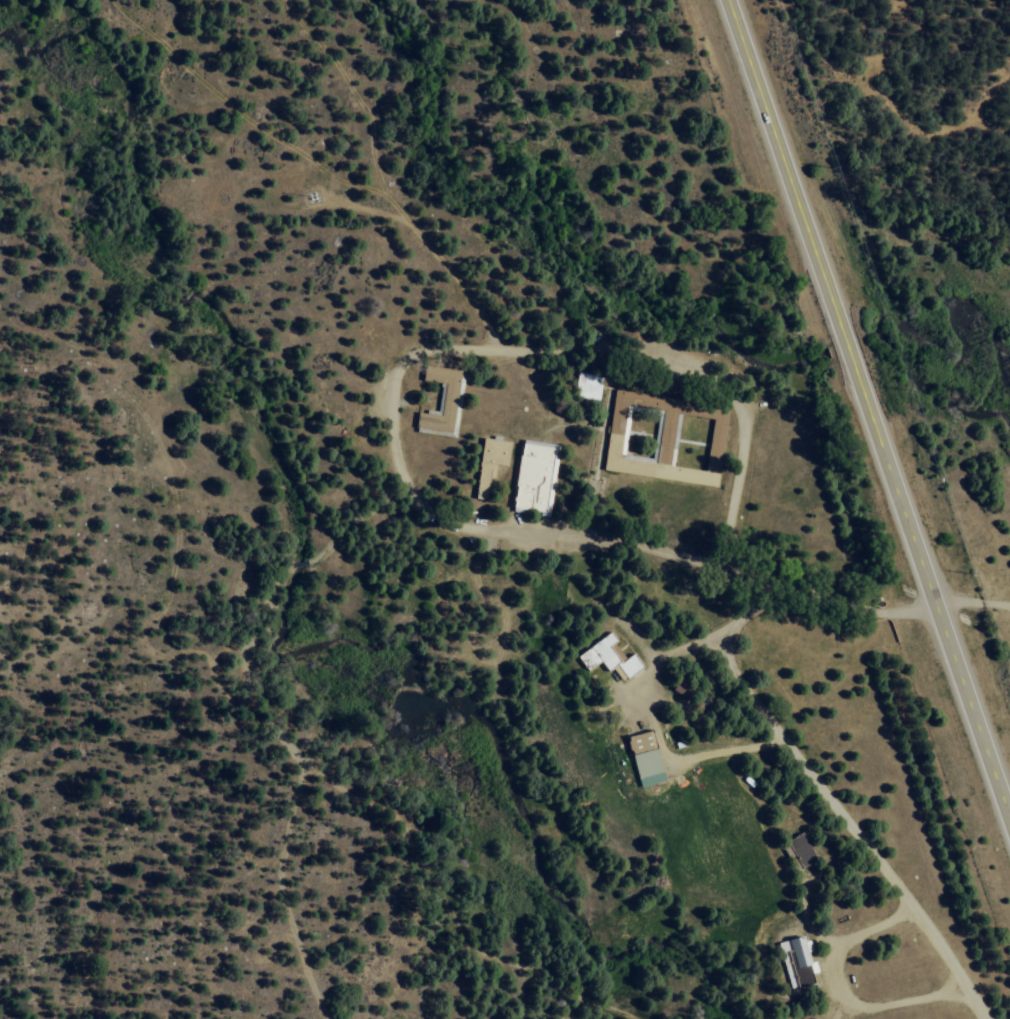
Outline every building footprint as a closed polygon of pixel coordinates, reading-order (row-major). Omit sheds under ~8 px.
[(461,370),(420,366),(419,381),(440,383),(436,413),(416,411),(413,431),(454,436),(461,370)] [(595,401),(602,378),(578,371),(571,394),(595,401)] [(600,471),(716,487),(726,405),(611,390),(600,471)] [(479,438),(473,498),(488,500),(492,465),(506,467),(509,441),(479,438)] [(511,510),(549,514),(556,444),(518,440),(511,510)] [(613,667),(622,680),(641,668),(631,653),(623,658),(607,634),(573,656),(584,672),(599,663),(605,673),(613,667)] [(635,787),(662,781),(652,730),(625,735),(635,787)] [(793,869),(813,858),(799,833),(779,844),(793,869)] [(787,988),(811,983),(800,936),(776,942),(787,988)]
